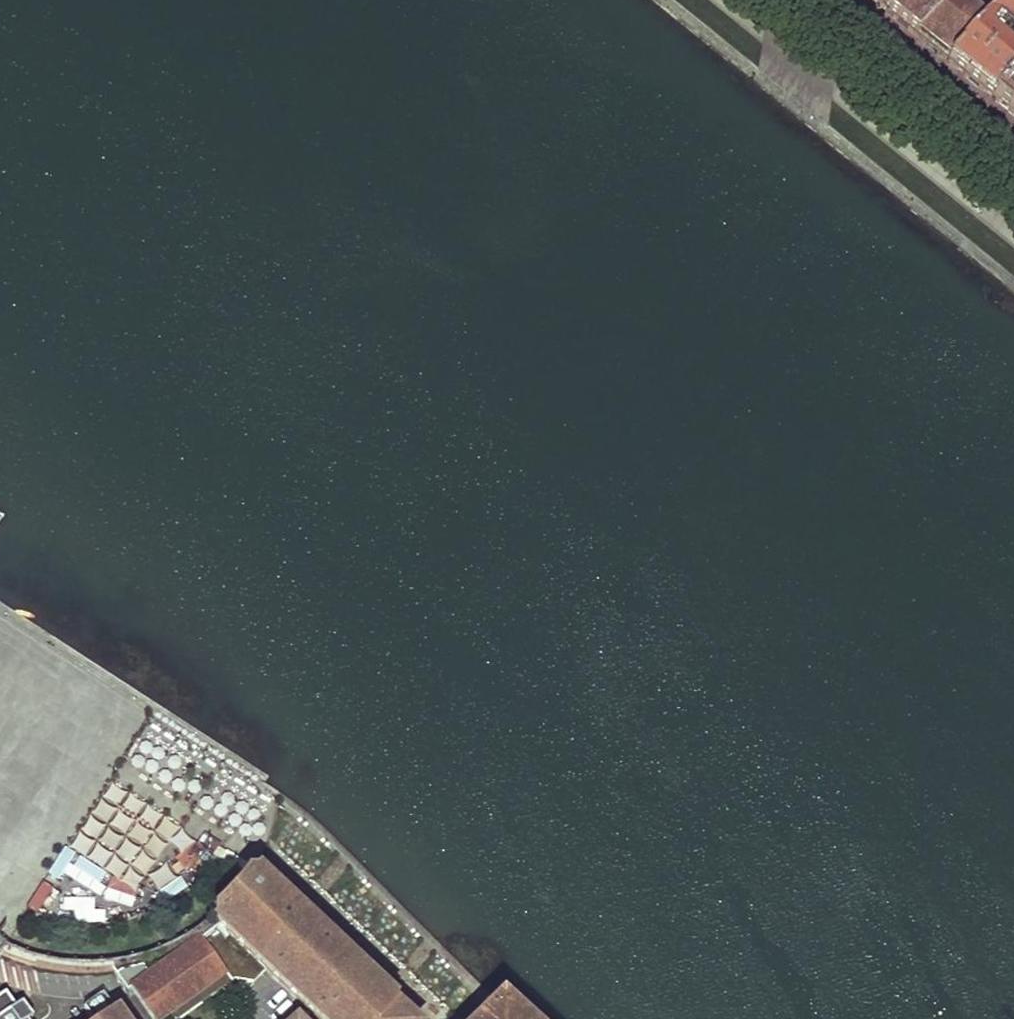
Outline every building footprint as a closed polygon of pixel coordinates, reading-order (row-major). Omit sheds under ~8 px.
[(886,14),(901,0),(870,0),(886,14)] [(886,14),(915,38),(951,0),(901,0),(886,14)] [(915,38),(948,63),(972,34),(991,15),(980,7),(975,13),(959,1),(961,0),(951,0),(915,38)] [(995,11),(991,15),(972,34),(948,63),(993,99),(1013,78),(1013,40),(1007,34),(1013,26),(1013,0),(1007,0),(995,11)] [(995,11),(1007,0),(984,0),(995,11)] [(993,99),(1013,116),(1013,78),(993,99)] [(169,895),(203,838),(125,792),(89,851),(148,887),(150,884),(169,895)] [(72,885),(120,913),(134,887),(86,860),(72,885)] [(253,873),(226,902),(206,921),(185,935),(169,944),(142,954),(108,975),(121,996),(125,995),(144,1018),(162,1018),(164,1018),(174,1018),(225,975),(235,965),(258,966),(268,956),(334,1018),(409,1018),(253,873)] [(22,1007),(16,1013),(7,1000),(0,1004),(0,1018),(31,1018),(22,1007)] [(102,1009),(97,1002),(75,1016),(77,1018),(109,1018),(102,1009)] [(503,1009),(497,1016),(494,1018),(514,1018),(503,1009)]
